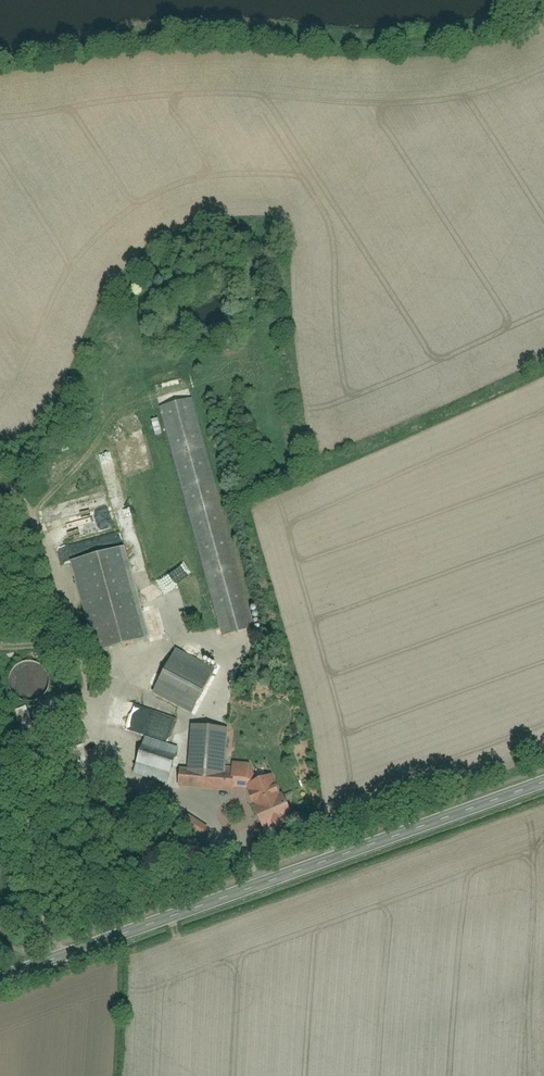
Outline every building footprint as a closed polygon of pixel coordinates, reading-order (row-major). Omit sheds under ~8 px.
[(193,402),(159,411),(222,637),(256,628),(193,402)] [(75,562),(97,654),(151,641),(129,549),(75,562)] [(174,652),(155,696),(196,714),(215,670),(174,652)] [(12,674),(10,686),(15,698),(23,704),(37,704),(47,698),(51,690),(52,679),(44,667),(32,663),(19,667),(12,674)] [(180,726),(166,722),(163,731),(176,736),(180,726)] [(190,786),(248,790),(267,834),(294,822),(274,778),(255,786),(256,772),(230,770),(232,726),(193,725),(190,786)] [(149,740),(137,773),(167,785),(180,752),(149,740)] [(210,831),(189,817),(182,829),(203,842),(210,831)]
